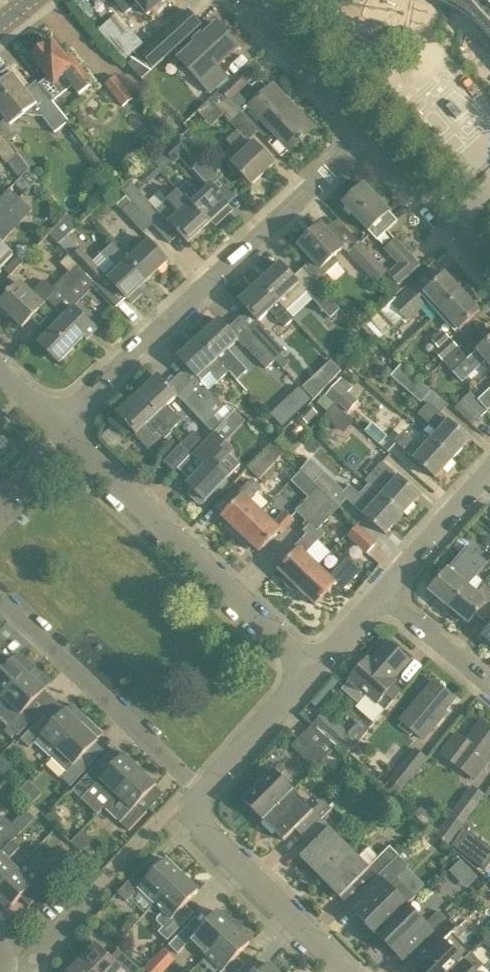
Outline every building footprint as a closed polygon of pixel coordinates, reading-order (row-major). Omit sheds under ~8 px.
[(125,14),(138,4),(147,15),(166,0),(114,0),(125,14)] [(463,8),(489,38),(489,0),(439,0),(463,8)] [(117,12),(99,28),(125,59),(143,43),(117,12)] [(209,92),(227,77),(217,67),(238,47),(216,23),(178,58),(209,92)] [(172,30),(140,59),(152,71),(183,42),(172,30)] [(35,54),(32,56),(48,77),(39,85),(53,102),(73,86),(80,94),(92,85),(67,54),(64,56),(51,40),(43,47),(39,47),(35,50),(35,54)] [(229,101),(249,82),(239,71),(219,90),(229,101)] [(12,74),(0,83),(0,114),(10,126),(36,104),(12,74)] [(121,107),(133,98),(116,76),(105,84),(121,107)] [(289,150),(312,129),(272,86),(249,107),(289,150)] [(259,131),(229,101),(219,90),(197,111),(211,126),(223,115),(237,129),(226,140),(239,154),(230,162),(252,185),(274,164),(251,139),(259,131)] [(53,102),(39,113),(55,133),(68,122),(53,102)] [(181,136),(163,151),(174,163),(180,158),(191,170),(192,169),(203,159),(181,136)] [(17,157),(4,140),(0,143),(0,156),(7,164),(17,157)] [(97,172),(103,168),(86,145),(80,150),(97,172)] [(17,153),(30,168),(36,164),(23,148),(17,153)] [(19,179),(27,171),(17,157),(7,164),(19,179)] [(27,171),(19,179),(14,184),(24,193),(38,179),(30,168),(27,171)] [(209,224),(178,190),(156,210),(129,180),(119,189),(125,196),(152,225),(151,225),(169,244),(180,233),(189,243),(209,224)] [(209,224),(217,217),(221,221),(233,210),(229,206),(209,184),(198,194),(187,182),(178,190),(209,224)] [(376,240),(396,221),(363,184),(342,203),(376,240)] [(19,198),(10,189),(0,199),(0,219),(19,198)] [(142,233),(151,225),(152,225),(125,196),(116,205),(142,233)] [(58,243),(77,226),(67,214),(49,233),(58,243)] [(12,256),(1,245),(13,232),(0,220),(0,268),(12,256)] [(302,269),(319,287),(321,286),(317,282),(339,262),(334,257),(343,249),(320,225),(298,245),(312,260),(302,269)] [(127,260),(128,260),(113,243),(92,262),(80,249),(77,251),(64,238),(58,244),(76,264),(75,265),(84,274),(93,284),(94,283),(109,300),(119,292),(126,300),(146,281),(127,260)] [(398,285),(420,265),(395,238),(383,249),(398,265),(388,274),(398,285)] [(127,260),(146,281),(167,262),(148,241),(128,260),(127,260)] [(374,283),(386,272),(359,242),(347,253),(374,283)] [(17,257),(4,270),(10,275),(23,263),(17,257)] [(286,311),(306,293),(279,263),(259,282),(286,312),(286,311)] [(84,274),(75,265),(52,289),(44,280),(31,293),(19,281),(0,301),(0,305),(21,325),(46,300),(54,307),(84,274)] [(441,311),(461,292),(444,273),(432,284),(423,275),(392,304),(408,321),(425,306),(419,299),(425,294),(441,311)] [(71,307),(93,284),(84,274),(54,307),(63,316),(37,343),(58,363),(92,327),(71,307)] [(293,319),(286,311),(286,312),(259,282),(238,300),(257,321),(269,310),(284,327),(293,319)] [(339,309),(320,288),(310,297),(330,318),(339,309)] [(461,292),(441,311),(458,330),(479,311),(461,292)] [(227,349),(237,340),(218,320),(198,338),(237,380),(247,370),(227,349)] [(284,351),(264,330),(255,339),(275,360),(284,351)] [(442,362),(457,347),(442,331),(431,341),(438,348),(433,352),(442,362)] [(237,380),(198,338),(178,357),(197,377),(206,369),(218,381),(229,371),(237,380)] [(452,373),(461,383),(486,360),(489,365),(489,338),(452,373)] [(275,360),(255,339),(246,347),(266,368),(275,360)] [(420,402),(430,392),(401,365),(391,376),(420,402)] [(136,394),(171,432),(172,432),(171,430),(181,421),(167,405),(175,397),(156,376),(136,394)] [(347,413),(358,401),(348,393),(352,388),(341,378),(325,396),(337,406),(338,405),(347,413)] [(222,421),(223,423),(236,409),(233,406),(226,405),(223,408),(203,386),(194,394),(220,423),(222,421)] [(478,400),(488,411),(489,408),(489,389),(478,400)] [(164,439),(171,432),(136,394),(116,413),(135,434),(146,424),(154,434),(157,431),(164,439)] [(213,431),(220,423),(194,394),(184,403),(212,433),(214,431),(213,431)] [(430,439),(452,459),(468,440),(427,404),(418,415),(437,432),(430,439)] [(330,420),(345,431),(353,421),(338,409),(330,420)] [(411,423),(405,430),(420,444),(427,436),(411,423)] [(452,459),(430,439),(423,448),(403,431),(394,441),(435,477),(452,459)] [(203,467),(187,483),(192,488),(189,491),(189,495),(199,505),(204,504),(206,501),(205,500),(216,488),(218,490),(222,490),(228,483),(227,477),(228,476),(216,464),(231,448),(226,443),(218,436),(214,432),(192,456),(203,467)] [(12,449),(0,438),(0,461),(12,449)] [(174,472),(193,453),(182,443),(163,462),(174,472)] [(259,479),(282,454),(271,444),(248,469),(259,479)] [(381,462),(364,481),(369,485),(380,495),(402,515),(419,495),(398,476),(381,462)] [(328,497),(329,498),(339,487),(324,473),(314,484),(318,487),(328,497)] [(240,533),(260,512),(248,500),(260,488),(250,480),(238,493),(240,496),(221,516),(240,533)] [(344,492),(342,495),(346,499),(361,512),(364,515),(385,534),(395,522),(402,515),(380,495),(369,485),(359,495),(350,486),(344,492)] [(305,521),(328,497),(318,487),(295,511),(305,521)] [(319,527),(338,506),(329,498),(328,497),(305,521),(309,524),(303,530),(306,533),(292,548),(295,550),(277,569),(296,587),(316,565),(304,554),(324,533),(319,527)] [(260,512),(240,533),(258,551),(277,531),(279,534),(292,520),(283,512),(272,523),(260,512)] [(366,554),(376,543),(357,525),(347,536),(366,554)] [(447,607),(466,585),(459,579),(476,560),(465,549),(428,590),(447,607)] [(316,565),(296,587),(315,605),(332,586),(335,588),(349,574),(339,564),(328,576),(316,565)] [(447,607),(467,624),(486,603),(489,607),(489,582),(487,585),(483,582),(474,592),(466,585),(447,607)] [(390,679),(407,661),(388,643),(365,668),(362,664),(340,688),(356,703),(366,693),(376,702),(394,683),(390,679)] [(33,669),(18,654),(13,660),(12,659),(0,672),(0,695),(4,699),(33,669)] [(33,669),(4,699),(20,714),(3,732),(10,740),(15,734),(17,736),(34,718),(25,709),(44,690),(43,689),(49,684),(33,669)] [(423,740),(438,722),(436,720),(454,698),(434,681),(400,722),(423,740)] [(50,757),(87,719),(72,704),(66,710),(65,709),(46,729),(38,720),(20,739),(30,747),(34,742),(50,757)] [(311,726),(336,747),(337,746),(344,753),(368,730),(360,722),(347,735),(325,712),(311,726)] [(87,719),(50,757),(66,772),(61,777),(70,786),(87,768),(78,759),(97,739),(96,739),(102,733),(87,719)] [(489,753),(489,728),(481,721),(466,741),(455,732),(439,753),(473,780),(487,762),(485,760),(489,753)] [(314,769),(336,747),(311,726),(291,745),(314,769)] [(395,797),(426,758),(415,749),(384,788),(395,797)] [(116,794),(140,769),(123,754),(105,774),(96,765),(79,783),(88,792),(93,786),(100,793),(107,786),(116,794)] [(263,820),(292,792),(278,778),(285,771),(278,765),(243,800),(263,820)] [(140,769),(116,794),(125,803),(113,816),(129,830),(146,812),(138,804),(156,784),(140,769)] [(459,829),(484,796),(472,786),(435,834),(448,844),(459,829)] [(304,837),(321,820),(320,820),(332,808),(323,799),(311,811),(292,792),(263,820),(284,841),(296,829),(304,837)] [(428,828),(437,818),(423,806),(414,816),(428,828)] [(12,823),(3,815),(0,818),(0,836),(12,823)] [(320,878),(349,849),(321,820),(304,837),(311,845),(299,857),(320,878)] [(16,869),(7,861),(19,849),(12,842),(21,832),(12,823),(0,836),(0,848),(3,851),(0,854),(0,886),(16,869)] [(489,861),(489,848),(466,826),(451,842),(481,870),(489,861)] [(360,895),(378,878),(377,877),(398,856),(389,846),(378,857),(369,848),(358,858),(349,849),(320,878),(341,899),(353,887),(360,895)] [(468,887),(478,876),(460,859),(449,871),(468,887)] [(155,904),(182,876),(165,860),(145,881),(137,873),(117,894),(126,902),(138,889),(155,904)] [(0,886),(0,902),(8,910),(20,897),(29,906),(61,871),(52,862),(39,877),(23,862),(16,870),(16,869),(0,886)] [(182,876),(155,904),(163,912),(157,918),(157,922),(163,927),(158,933),(167,941),(187,921),(178,912),(198,891),(182,876)] [(377,934),(406,906),(378,878),(360,895),(368,902),(356,914),(377,934)] [(416,951),(447,921),(438,911),(424,925),(406,906),(377,934),(397,955),(409,944),(416,951)] [(206,957),(234,928),(217,912),(197,934),(188,925),(169,946),(178,954),(190,941),(206,957)] [(471,952),(453,934),(456,930),(447,921),(416,951),(424,959),(413,971),(414,971),(451,971),(471,952)] [(206,957),(222,971),(237,971),(230,965),(250,943),(234,928),(206,957)] [(92,971),(138,971),(141,970),(122,952),(113,961),(96,945),(80,961),(92,971)] [(175,958),(163,947),(144,967),(150,971),(162,971),(175,958)] [(451,971),(475,971),(483,964),(471,952),(451,971)] [(80,961),(72,970),(69,966),(63,971),(92,971),(80,961)]
